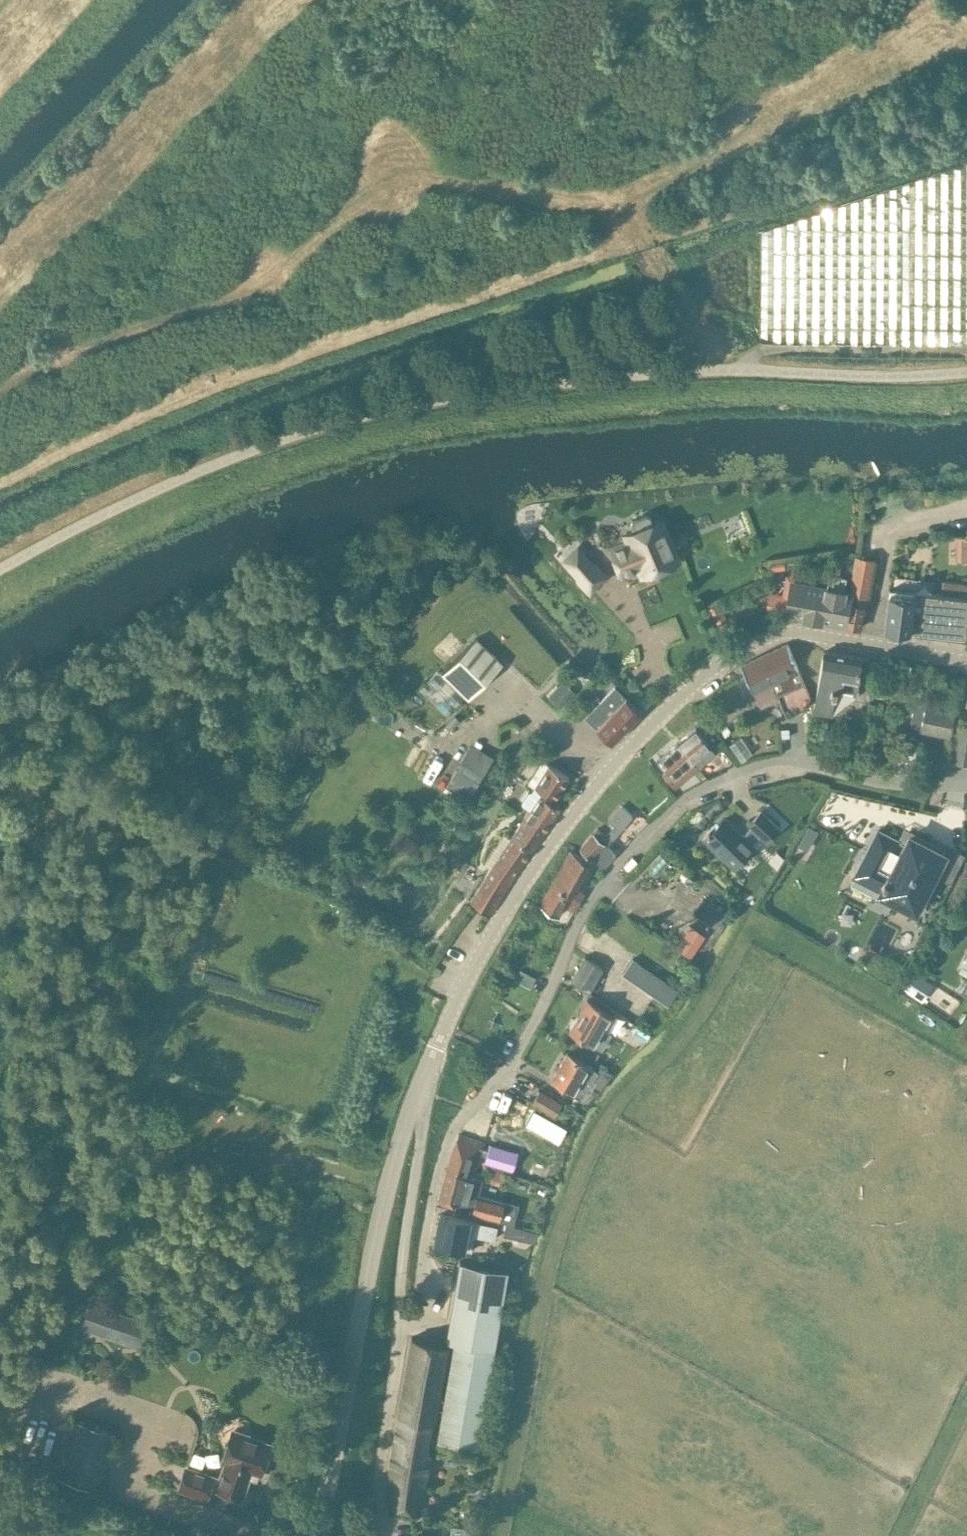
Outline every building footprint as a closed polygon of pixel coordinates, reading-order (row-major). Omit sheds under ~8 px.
[(786,342),(966,343),(966,341),(966,161),(760,231),(760,336),(786,342)] [(643,574),(676,560),(659,518),(653,521),(650,515),(646,513),(631,519),(630,523),(632,530),(626,532),(629,541),(611,549),(621,573),(639,565),(643,574)] [(590,587),(603,576),(584,554),(571,566),(590,587)] [(771,570),(785,568),(784,560),(770,562),(771,570)] [(786,605),(784,613),(845,624),(860,627),(864,606),(865,606),(868,594),(848,590),(791,579),(786,605)] [(883,628),(910,631),(910,632),(966,639),(966,623),(966,582),(943,579),(941,592),(912,589),(888,586),(888,590),(883,628)] [(468,697),(502,663),(476,637),(442,672),(468,697)] [(787,643),(740,665),(750,687),(770,679),(786,715),(808,706),(809,695),(787,643)] [(858,678),(867,679),(871,659),(823,650),(813,710),(831,713),(858,693),(859,689),(856,688),(858,678)] [(560,707),(574,692),(563,681),(549,696),(560,707)] [(611,741),(640,711),(615,686),(586,716),(611,741)] [(916,699),(910,724),(949,733),(955,707),(931,702),(916,699)] [(404,704),(378,730),(406,758),(434,730),(406,702),(404,704)] [(451,729),(460,720),(455,715),(446,724),(451,729)] [(957,719),(950,758),(966,761),(966,720),(957,719)] [(678,742),(698,766),(716,752),(696,728),(678,742)] [(912,753),(915,738),(900,734),(897,749),(912,753)] [(698,766),(678,742),(659,758),(668,767),(663,772),(674,786),(699,767),(698,766)] [(460,762),(446,785),(468,798),(478,782),(482,774),(460,762)] [(527,789),(521,798),(522,802),(530,808),(527,811),(525,814),(546,828),(547,825),(560,806),(540,793),(542,790),(554,798),(569,776),(548,762),(534,784),(531,788),(527,789)] [(592,833),(579,848),(594,860),(595,858),(601,863),(604,863),(613,854),(613,851),(607,845),(606,845),(611,839),(632,815),(621,805),(609,820),(614,825),(605,835),(598,828),(593,834),(592,833)] [(751,826),(742,834),(724,816),(702,838),(733,867),(754,846),(751,843),(760,834),(766,841),(779,827),(760,809),(747,822),(751,826)] [(492,865),(470,901),(476,905),(491,914),(531,849),(546,828),(525,814),(516,829),(510,837),(492,864),(492,865)] [(815,835),(818,830),(808,825),(805,830),(815,835)] [(855,874),(881,888),(879,892),(897,901),(900,905),(903,908),(907,909),(912,908),(915,910),(944,853),(909,834),(903,845),(896,842),(897,840),(877,830),(855,874)] [(588,861),(570,851),(552,884),(578,900),(584,891),(575,886),(588,861)] [(578,900),(552,884),(540,905),(558,915),(564,905),(572,910),(578,900)] [(702,897),(692,912),(710,924),(720,910),(702,897)] [(689,925),(676,945),(691,955),(705,934),(689,925)] [(571,979),(589,991),(603,967),(584,956),(571,979)] [(632,958),(622,972),(662,1000),(667,1003),(677,989),(632,958)] [(912,969),(900,986),(916,996),(927,979),(912,969)] [(569,1030),(592,1044),(592,1043),(602,1049),(611,1033),(601,1027),(610,1012),(586,998),(569,1030)] [(597,1071),(567,1052),(552,1079),(583,1096),(588,1087),(597,1092),(612,1073),(600,1067),(597,1071)] [(539,1090),(532,1101),(554,1115),(561,1103),(539,1090)] [(527,1120),(545,1131),(553,1116),(536,1106),(527,1120)] [(483,1141),(459,1134),(448,1169),(473,1175),(483,1141)] [(493,1144),(487,1160),(510,1168),(515,1153),(493,1144)] [(481,1177),(473,1175),(448,1169),(437,1199),(463,1207),(463,1206),(472,1208),(481,1177)] [(473,1210),(471,1213),(499,1221),(499,1220),(513,1224),(519,1203),(504,1199),(502,1206),(476,1199),(473,1210)] [(440,1213),(434,1242),(471,1249),(474,1234),(494,1238),(496,1225),(477,1221),(477,1220),(440,1213)] [(506,1223),(504,1233),(522,1237),(524,1228),(506,1223)] [(437,1439),(477,1446),(507,1268),(460,1260),(446,1339),(454,1340),(437,1439)] [(83,1326),(141,1346),(149,1322),(91,1301),(83,1326)] [(423,1486),(424,1486),(431,1451),(426,1450),(430,1420),(434,1420),(448,1343),(411,1335),(388,1469),(389,1506),(413,1511),(423,1486)] [(57,1476),(96,1490),(116,1431),(77,1418),(57,1476)] [(269,1447),(271,1443),(232,1430),(223,1459),(226,1460),(220,1478),(186,1466),(180,1485),(207,1494),(210,1484),(217,1486),(217,1487),(241,1495),(251,1468),(261,1472),(265,1459),(270,1460),(274,1448),(269,1447)]
